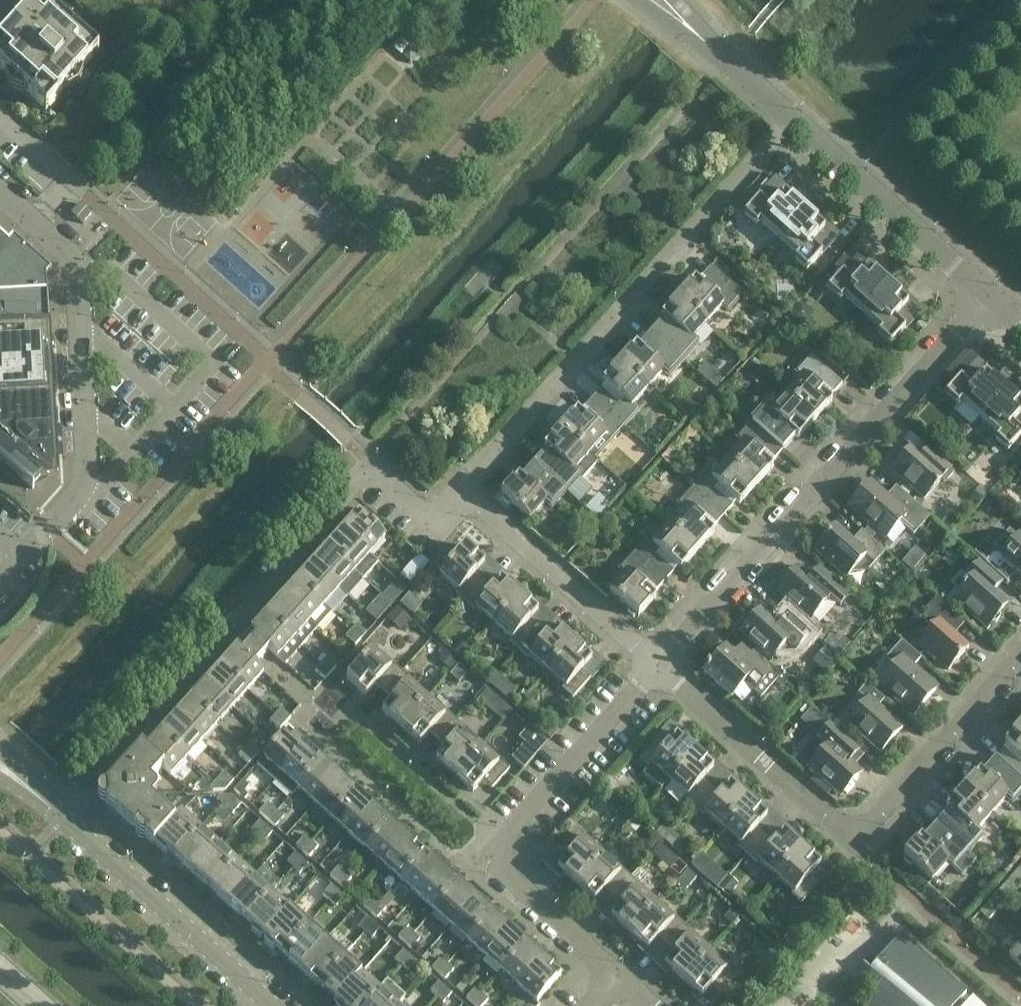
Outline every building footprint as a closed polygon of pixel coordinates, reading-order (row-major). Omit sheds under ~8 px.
[(38,1),(0,43),(0,69),(46,110),(99,51),(41,0),(39,0),(38,1)] [(760,222),(779,239),(804,210),(784,192),(787,189),(775,179),(744,214),(757,225),(760,222)] [(91,214),(80,203),(71,214),(83,223),(91,214)] [(824,228),(804,210),(779,239),(797,255),(794,259),(807,270),(838,235),(826,225),(824,228)] [(48,291),(47,274),(52,268),(0,222),(0,294),(48,291)] [(843,297),(862,313),(888,285),(868,267),(870,264),(859,254),(827,289),(840,300),(843,297)] [(695,279),(678,297),(711,326),(712,324),(708,321),(722,305),(727,310),(742,294),(711,266),(698,281),(695,279)] [(907,302),(888,285),(862,313),(881,330),(877,334),(890,345),(921,310),(910,300),(907,302)] [(49,323),(48,291),(0,294),(0,325),(49,323)] [(711,326),(678,297),(661,316),(664,318),(652,333),(682,360),(696,345),(691,340),(705,325),(709,328),(711,326)] [(922,330),(926,325),(921,320),(916,325),(922,330)] [(0,325),(0,394),(53,391),(49,323),(0,325)] [(682,360),(652,333),(639,347),(636,344),(619,363),(652,392),(653,390),(649,386),(663,371),(669,376),(682,360)] [(784,389),(783,391),(815,420),(832,401),(829,399),(842,384),(811,356),(797,372),(802,377),(788,393),(784,389)] [(961,402),(980,419),(1005,390),(986,373),(988,370),(977,359),(945,394),(958,406),(961,402)] [(652,392),(619,363),(602,381),(605,384),(593,398),(624,426),(637,410),(632,406),(646,390),(650,394),(652,392)] [(1005,390),(980,419),(998,436),(995,439),(1008,451),(1020,436),(1020,404),(1005,390)] [(0,394),(0,460),(32,488),(41,478),(57,477),(53,391),(0,394)] [(765,407),(752,422),(783,450),(795,436),(798,439),(815,420),(783,391),(781,393),(785,396),(771,412),(765,407)] [(726,401),(719,394),(712,402),(715,405),(723,404),(726,401)] [(624,426),(593,398),(580,412),(577,410),(560,428),(593,457),(595,455),(591,452),(604,436),(610,441),(624,426)] [(673,411),(686,422),(697,409),(692,404),(676,405),(673,411)] [(690,426),(698,433),(701,430),(700,421),(697,418),(690,426)] [(725,454),(724,456),(756,486),(773,467),(770,464),(783,450),(752,422),(738,438),(743,443),(729,458),(725,454)] [(690,426),(681,435),(685,439),(694,438),(698,434),(697,434),(698,433),(690,426)] [(593,457),(560,428),(544,447),(547,449),(534,464),(565,491),(579,476),(573,471),(587,456),(591,459),(593,457)] [(646,463),(654,454),(647,448),(639,457),(646,463)] [(945,482),(954,472),(928,449),(919,460),(909,451),(892,470),(924,499),(942,480),(945,482)] [(673,453),(669,450),(661,459),(669,467),(673,463),(673,453)] [(707,473),(693,488),(724,516),(737,502),(740,504),(756,486),(724,456),(722,458),(726,462),(712,477),(707,473)] [(565,491),(534,464),(521,478),(518,475),(501,494),(503,496),(501,499),(508,505),(510,502),(529,520),(530,519),(534,523),(536,521),(532,517),(546,502),(551,507),(565,491)] [(987,495),(993,488),(984,481),(979,487),(987,495)] [(631,492),(624,499),(633,507),(640,500),(637,497),(645,488),(639,482),(631,492)] [(913,534),(929,516),(896,486),(887,497),(873,484),(851,508),(885,538),(900,522),(913,534)] [(667,520),(665,522),(697,551),(714,532),(711,530),(724,516),(693,488),(679,503),(684,508),(671,523),(667,520)] [(597,521),(607,509),(601,504),(590,515),(597,521)] [(358,512),(342,530),(369,554),(385,536),(358,512)] [(953,528),(958,522),(950,515),(945,521),(953,528)] [(648,538),(634,553),(665,581),(678,567),(681,570),(697,551),(665,522),(663,524),(667,527),(653,543),(648,538)] [(866,572),(885,551),(863,532),(852,545),(833,528),(814,549),(846,578),(851,573),(866,572)] [(379,563),(369,554),(342,530),(327,547),(364,580),(379,563)] [(1018,538),(1001,557),(993,550),(983,561),(1007,582),(1016,572),(1020,576),(1020,541),(1018,538)] [(455,593),(464,602),(483,581),(475,574),(484,563),(465,546),(463,548),(461,546),(455,553),(457,555),(439,574),(440,575),(436,579),(438,581),(442,577),(458,591),(455,593)] [(364,580),(327,547),(312,564),(339,588),(349,597),(364,580)] [(652,595),(665,581),(634,553),(620,569),(626,573),(612,589),(608,585),(606,587),(610,591),(609,592),(629,609),(627,611),(634,617),(636,615),(638,617),(655,598),(652,595)] [(999,616),(1007,607),(992,594),(1002,582),(980,561),(968,574),(973,578),(953,600),(987,630),(993,623),(996,623),(999,619),(999,616)] [(406,568),(416,577),(422,571),(412,562),(406,568)] [(339,588),(312,564),(297,581),(323,605),(339,588)] [(840,606),(850,594),(830,576),(820,586),(799,567),(777,590),(810,620),(830,597),(840,606)] [(491,589),(483,581),(464,602),(474,610),(476,607),(492,621),(488,625),(490,627),(519,594),(501,578),(491,589)] [(323,605),(297,581),(281,598),(308,622),(323,605)] [(391,605),(397,599),(387,590),(382,596),(391,605)] [(538,611),(519,594),(490,627),(492,629),(496,625),(511,639),(509,641),(518,650),(536,629),(528,622),(538,611)] [(391,605),(382,596),(376,602),(386,611),(391,605)] [(405,597),(399,604),(411,614),(417,607),(405,597)] [(948,670),(968,647),(948,629),(959,617),(936,597),(925,610),(928,612),(922,619),(932,628),(918,643),(948,670)] [(308,622),(281,598),(266,615),(293,639),(308,622)] [(376,610),(368,603),(363,609),(371,616),(376,610)] [(396,607),(387,617),(399,628),(408,618),(396,607)] [(794,654),(812,634),(789,614),(778,627),(759,610),(740,631),(772,660),(777,654),(794,654)] [(293,639),(266,615),(250,633),(277,657),(293,639)] [(308,622),(293,639),(301,646),(316,629),(308,622)] [(351,630),(361,639),(367,632),(357,624),(351,630)] [(545,637),(536,629),(518,650),(527,658),(530,655),(545,669),(542,673),(544,675),(573,642),(554,626),(545,637)] [(351,630),(346,636),(355,645),(361,639),(351,630)] [(451,635),(444,643),(454,653),(461,645),(451,635)] [(293,639),(277,657),(285,664),(301,646),(293,639)] [(893,646),(895,648),(886,658),(894,666),(879,682),(914,714),(936,690),(912,668),(921,658),(902,640),(901,641),(899,639),(893,646)] [(592,659),(573,642),(544,675),(545,677),(549,673),(564,686),(562,689),(573,698),(591,678),(582,670),(592,659)] [(375,684),(383,692),(402,672),(392,663),(389,665),(374,651),(377,647),(376,646),(372,650),(354,669),(352,667),(346,674),(348,676),(346,678),(366,695),(375,684)] [(263,672),(237,648),(221,666),(247,690),(263,672)] [(753,691),(771,672),(747,650),(738,661),(725,649),(704,672),(732,697),(744,683),(753,691)] [(457,662),(448,654),(441,662),(450,670),(457,662)] [(330,673),(336,666),(327,657),(321,664),(330,673)] [(330,673),(321,664),(315,670),(325,679),(330,673)] [(247,690),(221,666),(205,683),(232,707),(247,690)] [(459,682),(467,675),(458,666),(451,674),(459,682)] [(402,672),(383,692),(392,699),(382,710),(401,727),(430,694),(428,692),(424,696),(408,682),(411,680),(402,672)] [(494,677),(488,683),(495,689),(501,683),(494,677)] [(232,707),(205,683),(190,700),(217,724),(232,707)] [(880,751),(901,728),(900,728),(899,729),(877,708),(885,699),(867,683),(858,693),(867,701),(848,722),(849,723),(850,722),(881,750),(880,751)] [(430,694),(401,727),(419,744),(429,733),(437,740),(455,720),(446,711),(443,714),(428,700),(431,696),(430,694)] [(217,724),(190,700),(175,717),(202,741),(217,724)] [(285,723),(291,717),(281,708),(275,715),(285,723)] [(504,718),(508,714),(503,709),(499,713),(504,718)] [(285,723),(275,715),(269,721),(279,730),(285,723)] [(202,741),(175,717),(160,734),(186,758),(202,741)] [(455,720),(437,740),(445,747),(436,758),(454,775),(483,742),(481,741),(478,745),(462,731),(465,728),(455,720)] [(996,757),(1020,780),(1020,724),(1005,742),(1008,745),(996,757)] [(840,796),(862,772),(839,752),(849,742),(830,725),(820,736),(829,744),(808,767),(840,796)] [(547,742),(529,726),(519,738),(537,754),(547,742)] [(544,732),(550,738),(556,731),(550,726),(544,732)] [(275,779),(305,746),(287,730),(257,764),(275,779)] [(186,758),(160,734),(145,751),(141,747),(140,748),(162,768),(171,776),(186,758)] [(663,782),(665,784),(695,751),(676,735),(666,746),(657,738),(639,758),(649,767),(652,765),(667,778),(663,782)] [(254,757),(260,751),(250,742),(245,749),(254,757)] [(483,742),(454,775),(473,792),(483,781),(492,789),(510,768),(499,759),(497,762),(482,748),(485,744),(483,742)] [(292,795),(298,788),(322,761),(305,746),(275,779),(292,795)] [(140,748),(124,767),(102,792),(102,799),(152,844),(174,820),(151,799),(156,793),(156,789),(154,787),(150,783),(162,768),(140,748)] [(254,757),(245,749),(239,755),(249,764),(254,757)] [(713,768),(695,751),(665,784),(667,786),(671,782),(686,796),(684,798),(693,807),(712,786),(703,779),(713,768)] [(523,769),(530,761),(524,756),(517,763),(523,769)] [(963,788),(996,817),(997,816),(993,812),(1007,797),(1012,802),(1020,792),(1020,780),(996,757),(982,773),(979,770),(963,788)] [(322,761),(298,788),(315,803),(339,777),(322,761)] [(228,787),(234,781),(224,772),(218,778),(228,787)] [(339,777),(315,803),(332,818),(356,792),(339,777)] [(228,787),(218,778),(210,788),(213,790),(225,790),(228,787)] [(234,790),(240,796),(249,786),(242,780),(234,790)] [(720,794),(712,786),(693,807),(703,815),(705,813),(721,826),(717,830),(719,832),(748,800),(730,783),(720,794)] [(949,810),(937,824),(967,851),(981,836),(976,832),(989,816),(993,820),(996,817),(963,788),(946,807),(949,810)] [(601,797),(595,791),(587,800),(594,806),(601,797)] [(356,792),(332,818),(349,834),(373,807),(356,792)] [(225,807),(234,798),(232,796),(220,796),(217,799),(225,807)] [(232,814),(241,804),(234,798),(225,807),(232,814)] [(767,816),(748,800),(719,832),(721,834),(725,830),(740,844),(738,846),(747,855),(765,835),(757,827),(767,816)] [(268,821),(277,811),(271,806),(262,815),(268,821)] [(373,807),(349,834),(366,849),(390,822),(373,807)] [(637,816),(649,827),(655,819),(643,808),(637,816)] [(268,821),(275,827),(283,817),(277,811),(268,821)] [(181,812),(174,820),(152,844),(153,845),(154,844),(165,853),(167,851),(174,857),(199,829),(181,812)] [(258,836),(266,826),(260,821),(251,830),(258,836)] [(390,822),(366,849),(383,864),(407,838),(390,822)] [(287,834),(296,843),(306,833),(297,824),(287,834)] [(967,851),(937,824),(924,838),(921,836),(903,855),(905,857),(903,859),(910,865),(912,863),(932,880),(936,883),(938,881),(934,878),(948,862),(963,875),(977,860),(967,851)] [(264,842),(272,832),(266,826),(258,836),(264,842)] [(557,867),(576,884),(605,852),(603,850),(600,854),(585,840),(587,838),(576,828),(558,848),(567,856),(557,867)] [(634,834),(627,828),(619,836),(626,843),(634,834)] [(199,829),(174,857),(192,873),(217,845),(199,829)] [(773,842),(765,835),(747,855),(756,863),(759,861),(774,874),(771,878),(773,880),(802,848),(783,831),(773,842)] [(302,851),(311,842),(304,836),(296,845),(302,851)] [(407,838),(383,864),(400,880),(424,853),(407,838)] [(302,851),(308,857),(317,847),(311,842),(302,851)] [(217,845),(192,873),(210,889),(235,861),(217,845)] [(820,864),(802,848),(773,880),(774,882),(778,878),(793,891),(791,894),(801,904),(819,883),(811,875),(820,864)] [(605,852),(576,884),(594,901),(604,890),(613,897),(631,877),(621,869),(619,871),(604,857),(607,853),(605,852)] [(293,868),(302,859),(295,853),(287,862),(293,868)] [(424,853),(400,880),(417,895),(441,868),(424,853)] [(299,874),(308,864),(302,859),(293,868),(299,874)] [(235,861),(210,889),(228,905),(253,877),(235,861)] [(999,880),(1007,871),(999,865),(991,873),(999,880)] [(336,882),(345,872),(338,866),(330,876),(336,882)] [(441,868),(417,895),(434,910),(458,883),(441,868)] [(695,876),(687,869),(679,878),(687,885),(695,876)] [(1018,869),(1013,875),(1020,882),(1020,871),(1018,869)] [(336,882),(342,888),(351,878),(345,872),(336,882)] [(708,880),(717,888),(723,882),(714,873),(708,880)] [(1013,875),(1008,881),(1017,889),(1020,884),(1020,882),(1013,875)] [(253,877),(228,905),(245,921),(271,893),(253,877)] [(631,877),(613,897),(621,905),(611,916),(630,932),(659,900),(657,898),(653,902),(638,888),(640,885),(631,877)] [(717,889),(726,897),(733,889),(724,881),(717,889)] [(458,883),(434,910),(451,925),(475,899),(458,883)] [(329,901),(338,891),(331,885),(323,895),(329,901)] [(336,906),(344,897),(338,891),(329,901),(336,906)] [(271,893),(245,921),(253,928),(251,930),(260,938),(262,936),(263,937),(289,909),(271,893)] [(370,913),(379,903),(373,897),(364,907),(370,913)] [(475,899),(451,925),(468,941),(492,914),(475,899)] [(659,900),(630,932),(648,949),(658,938),(666,945),(684,925),(675,917),(672,919),(657,905),(661,901),(659,900)] [(984,907),(993,915),(998,909),(989,901),(984,907)] [(370,913),(377,918),(385,909),(379,903),(370,913)] [(984,907),(979,913),(988,921),(993,915),(984,907)] [(289,909),(263,937),(265,939),(263,941),(272,949),(274,947),(281,954),(307,925),(289,909)] [(740,916),(732,909),(724,918),(732,925),(740,916)] [(492,914),(468,941),(485,956),(509,929),(492,914)] [(365,933),(374,923),(367,917),(358,927),(365,933)] [(371,938),(380,928),(374,923),(365,933),(371,938)] [(307,925),(281,954),(299,970),(325,941),(307,925)] [(684,925),(666,945),(674,953),(664,964),(683,980),(712,948),(710,946),(707,950),(691,936),(693,933),(684,925)] [(405,943),(413,934),(406,928),(398,937),(405,943)] [(509,929),(485,956),(502,971),(526,944),(509,929)] [(405,943),(411,949),(419,939),(413,934),(405,943)] [(956,1004),(966,992),(901,934),(876,963),(870,957),(862,964),(869,971),(881,983),(877,989),(873,996),(868,1005),(958,1005),(956,1004)] [(325,941),(299,970),(317,986),(343,957),(325,941)] [(1007,957),(1020,970),(1020,942),(1007,957)] [(526,944),(502,971),(519,986),(543,960),(526,944)] [(712,948),(683,980),(702,997),(712,986),(721,994),(739,974),(728,964),(726,967),(710,953),(714,949),(712,948)] [(401,965),(409,955),(403,950),(395,959),(401,965)] [(408,971),(416,961),(409,955),(401,965),(408,971)] [(343,957),(317,986),(324,992),(322,994),(332,1003),(334,1000),(335,1002),(361,973),(343,957)] [(438,974),(447,964),(440,958),(432,968),(438,974)] [(543,960),(519,986),(536,1002),(561,975),(543,960)] [(438,974),(445,979),(453,970),(447,964),(438,974)] [(335,1002),(337,1003),(335,1005),(364,1005),(379,989),(361,973),(335,1002)] [(379,989),(364,1005),(396,1005),(397,1005),(404,997),(387,981),(379,989)] [(437,997),(445,987),(439,982),(430,991),(437,997)] [(443,1003),(452,993),(445,987),(437,997),(443,1003)] [(474,988),(466,998),(472,1004),(481,995),(474,988)] [(472,1004),(474,1005),(482,1005),(487,1000),(481,995),(472,1004)]
